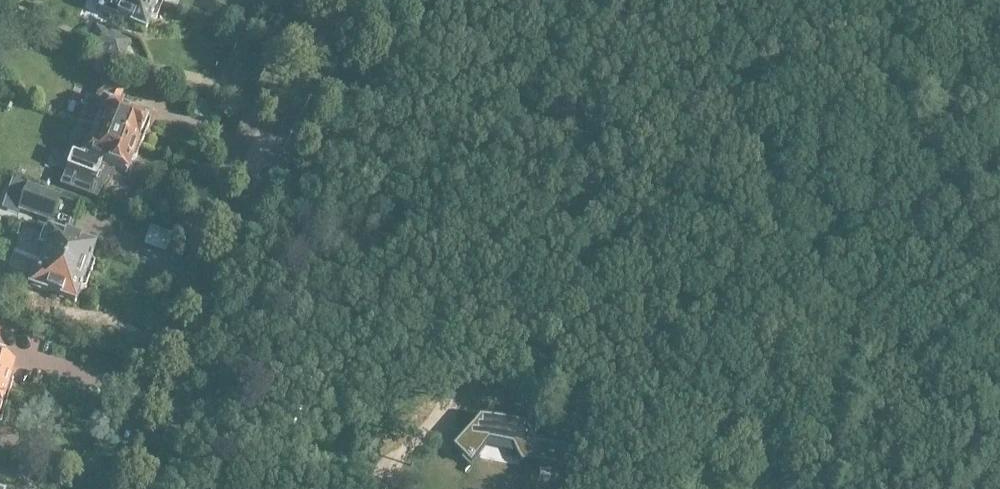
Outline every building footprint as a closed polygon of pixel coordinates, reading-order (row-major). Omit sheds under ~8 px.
[(145,0),(101,0),(96,11),(146,33),(151,20),(157,19),(162,8),(145,0)] [(88,50),(120,64),(130,44),(97,30),(88,50)] [(95,130),(138,147),(149,121),(118,109),(124,92),(103,84),(97,100),(86,96),(81,109),(83,110),(78,123),(95,130)] [(138,147),(95,130),(89,144),(87,143),(81,157),(83,157),(80,162),(73,159),(68,171),(90,180),(97,163),(127,175),(138,147)] [(17,212),(52,223),(61,196),(27,184),(17,212)] [(41,260),(87,276),(91,264),(90,264),(96,245),(47,229),(42,247),(45,249),(41,260)] [(87,276),(41,260),(13,251),(7,268),(28,275),(25,286),(28,287),(27,288),(76,305),(82,286),(83,287),(87,276)] [(6,395),(15,364),(0,360),(0,393),(6,395)] [(527,427),(479,418),(452,450),(471,466),(479,456),(520,463),(521,465),(551,471),(561,473),(565,449),(556,447),(536,443),(527,427)]
